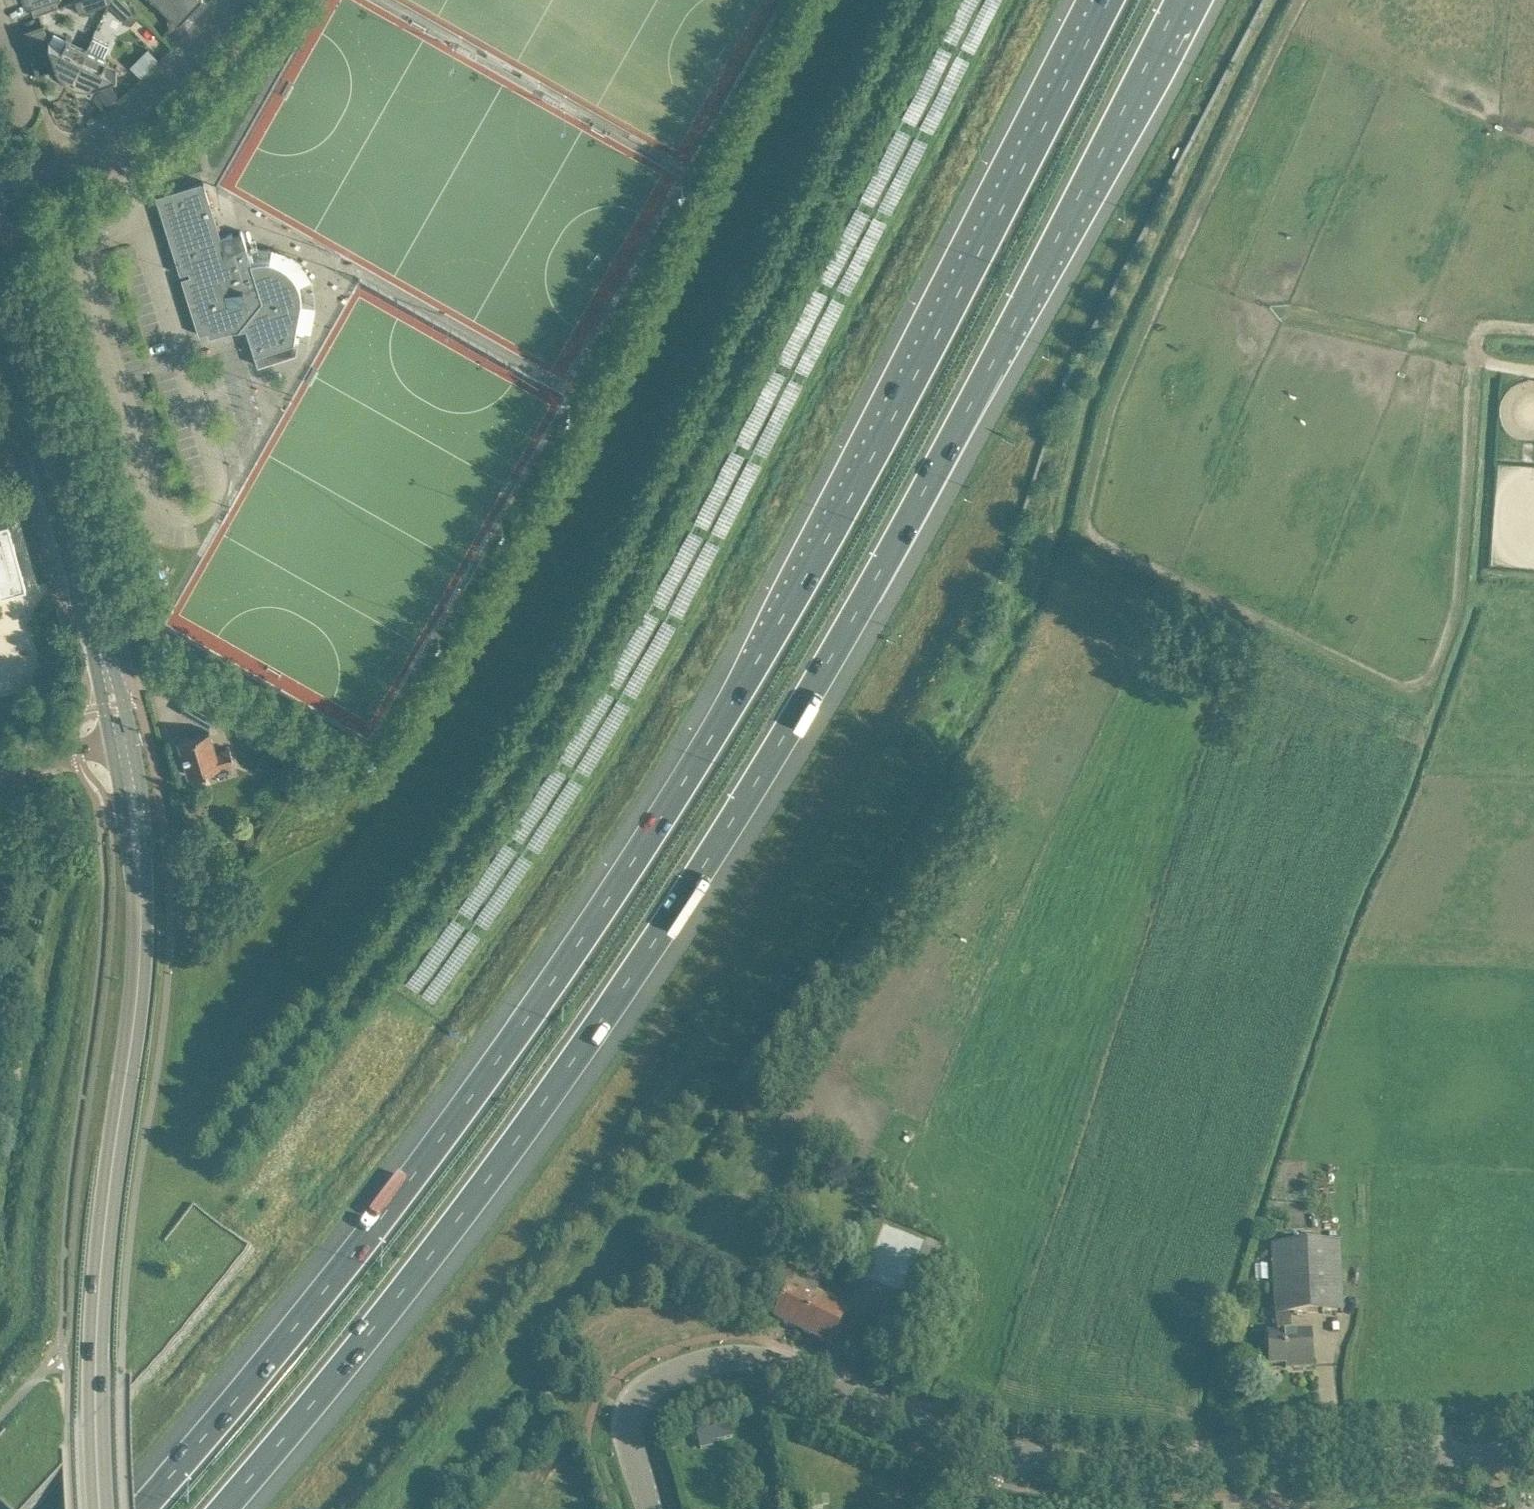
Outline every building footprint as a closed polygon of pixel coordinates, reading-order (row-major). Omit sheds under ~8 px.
[(34,12),(33,13),(33,14),(58,6),(56,0),(30,0),(34,12)] [(108,0),(76,0),(75,0),(79,12),(108,2),(108,0)] [(108,2),(130,24),(139,14),(124,0),(108,0),(108,2)] [(177,19),(176,20),(177,21),(197,0),(158,0),(177,19)] [(38,20),(38,30),(55,30),(54,20),(38,20)] [(91,36),(86,47),(70,80),(90,90),(95,80),(116,73),(116,71),(114,72),(102,66),(106,57),(104,56),(109,45),(91,36)] [(70,80),(86,47),(66,37),(61,46),(49,40),(49,38),(47,39),(54,60),(49,70),(70,80)] [(294,342),(301,303),(301,299),(301,295),(300,291),(299,288),(298,284),(296,280),(294,277),(291,274),(288,271),(285,269),(282,267),(278,265),(275,263),(271,262),(267,262),(263,261),(259,261),(255,262),(251,263),(246,244),(224,256),(221,248),(224,247),(203,180),(155,195),(180,273),(188,270),(190,274),(181,277),(199,334),(207,331),(209,336),(246,328),(254,355),(294,342)] [(26,588),(8,523),(0,525),(0,595),(26,588)] [(208,725),(216,711),(190,696),(182,710),(208,725)] [(178,740),(188,775),(233,761),(229,748),(217,752),(209,730),(178,740)] [(1269,1364),(1286,1363),(1293,1363),(1293,1367),(1312,1366),(1311,1332),(1292,1333),(1291,1313),(1344,1311),(1340,1242),(1271,1245),(1275,1314),(1275,1313),(1276,1330),(1269,1330),(1269,1334),(1268,1334),(1269,1364)] [(773,1318),(830,1345),(849,1307),(818,1292),(815,1298),(789,1285),(773,1318)] [(554,1404),(551,1395),(550,1394),(544,1396),(548,1407),(554,1404)]
